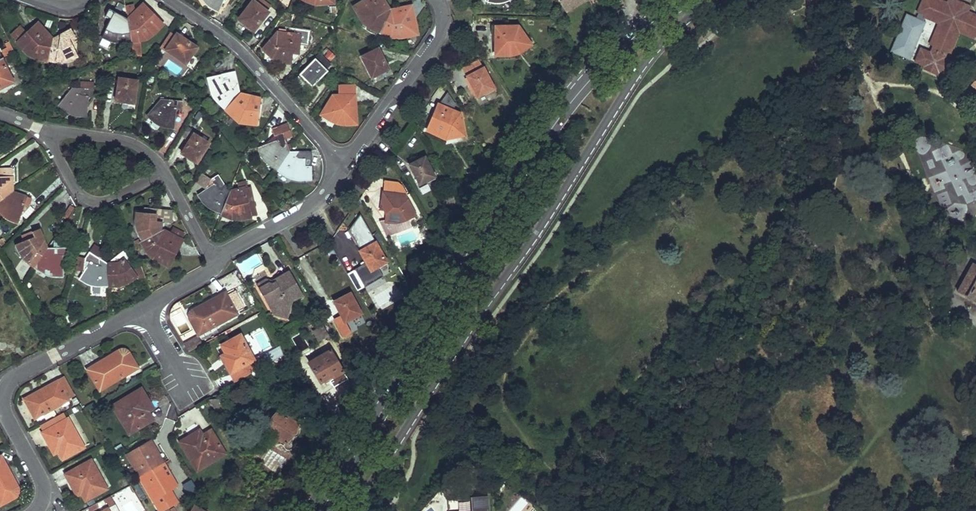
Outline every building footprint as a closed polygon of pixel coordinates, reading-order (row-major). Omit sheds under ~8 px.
[(205,1),(208,4),(210,5),(212,6),(212,8),(219,11),(224,0),(204,0),(205,1)] [(381,33),(390,11),(386,5),(387,5),(384,0),(365,0),(354,7),(364,21),(372,27),(375,29),(375,31),(381,33)] [(586,0),(560,0),(567,11),(586,0)] [(948,50),(954,37),(958,26),(965,29),(965,30),(973,33),(973,32),(975,33),(975,13),(973,11),(972,13),(965,10),(965,8),(962,7),(959,0),(953,0),(949,2),(946,0),(945,2),(941,0),(920,0),(917,9),(923,12),(923,13),(931,17),(932,15),(938,18),(928,42),(932,43),(929,50),(925,48),(917,52),(919,60),(941,69),(949,65),(946,57),(942,55),(945,48),(948,50)] [(239,20),(254,30),(267,13),(253,2),(239,20)] [(123,18),(123,7),(115,3),(110,9),(109,9),(105,17),(111,20),(102,37),(108,40),(114,42),(119,42),(123,41),(123,43),(130,41),(128,20),(123,18)] [(135,6),(126,8),(128,20),(130,41),(138,40),(138,39),(146,37),(149,35),(153,32),(162,23),(144,4),(136,11),(135,6)] [(381,33),(389,36),(389,35),(396,37),(417,34),(412,6),(397,9),(397,10),(390,11),(381,33)] [(912,59),(924,19),(903,13),(891,53),(912,59)] [(49,62),(53,40),(48,35),(48,34),(38,23),(18,43),(30,55),(32,57),(35,58),(42,59),(42,60),(49,62)] [(516,52),(522,49),(523,50),(530,45),(518,28),(509,28),(509,27),(495,27),(495,54),(513,53),(516,52)] [(76,59),(78,58),(69,38),(75,35),(72,29),(60,35),(60,37),(53,40),(49,62),(56,63),(57,62),(59,62),(62,63),(65,63),(67,62),(71,61),(74,60),(76,59)] [(308,46),(309,38),(310,31),(296,29),(295,35),(291,34),(291,33),(288,33),(288,34),(284,33),(284,34),(277,33),(263,49),(269,54),(270,53),(277,58),(281,61),(285,63),(290,63),(292,43),(308,46)] [(196,48),(177,35),(176,38),(170,34),(160,48),(166,52),(168,50),(186,63),(196,48)] [(372,77),(388,69),(379,49),(362,57),(372,77)] [(315,59),(299,74),(306,82),(311,87),(327,71),(326,69),(330,64),(330,63),(335,58),(330,53),(324,58),(320,54),(315,59)] [(0,59),(0,89),(13,82),(1,59),(0,59)] [(478,96),(493,88),(479,61),(464,69),(478,96)] [(219,106),(223,110),(240,93),(238,85),(235,71),(207,77),(210,89),(213,96),(214,99),(220,105),(219,106)] [(301,86),(306,82),(299,74),(295,79),(301,86)] [(116,100),(134,103),(137,81),(119,79),(116,100)] [(445,83),(436,97),(442,101),(448,93),(451,88),(445,83)] [(339,123),(341,123),(343,124),(351,125),(350,104),(355,104),(354,86),(339,86),(339,96),(333,96),(321,114),(334,122),(339,123)] [(80,89),(76,89),(72,88),(59,106),(65,111),(66,110),(68,112),(72,114),(76,115),(86,117),(88,97),(93,98),(94,90),(80,88),(80,89)] [(223,110),(229,116),(230,115),(238,121),(241,123),(244,124),(256,125),(261,97),(248,94),(247,95),(240,93),(223,110)] [(450,136),(452,136),(455,136),(456,136),(464,135),(459,113),(453,110),(456,104),(448,93),(442,101),(435,111),(428,129),(442,136),(446,136),(450,136)] [(150,119),(155,122),(160,125),(164,126),(166,126),(166,128),(174,129),(176,108),(182,109),(182,102),(169,100),(169,101),(160,100),(147,116),(150,119)] [(503,132),(501,135),(506,138),(513,126),(508,123),(502,132),(503,132)] [(276,170),(289,152),(286,145),(287,145),(282,133),(274,136),(276,141),(258,148),(262,157),(265,160),(272,165),(271,166),(276,170)] [(181,153),(197,163),(208,145),(193,135),(181,153)] [(276,170),(283,175),(284,174),(293,180),(297,180),(302,180),(312,180),(311,152),(298,152),(298,153),(289,153),(289,152),(276,170)] [(419,185),(435,177),(425,157),(409,166),(419,185)] [(12,170),(12,168),(0,168),(0,177),(4,176),(4,170),(12,170)] [(12,170),(4,170),(4,176),(0,177),(0,201),(12,193),(12,185),(13,184),(12,170)] [(220,212),(228,191),(225,187),(226,186),(217,175),(212,179),(215,183),(198,195),(207,205),(210,207),(213,209),(219,212),(220,212)] [(385,221),(390,221),(396,222),(399,222),(403,220),(408,217),(408,219),(409,218),(415,215),(405,196),(407,195),(404,188),(403,187),(402,186),(402,185),(401,185),(400,184),(399,184),(398,183),(385,181),(382,201),(387,202),(385,221)] [(463,192),(468,195),(474,185),(469,182),(463,192)] [(220,212),(224,213),(228,215),(234,217),(238,218),(242,217),(250,216),(245,196),(251,195),(250,188),(238,190),(238,191),(229,193),(228,191),(220,212)] [(18,223),(20,216),(26,221),(34,212),(29,206),(32,198),(20,195),(12,193),(0,201),(0,211),(1,210),(4,215),(7,217),(12,220),(18,223)] [(138,234),(142,241),(161,230),(161,223),(162,223),(163,210),(156,209),(155,214),(135,212),(135,217),(135,222),(136,226),(137,231),(139,234),(138,234)] [(382,226),(390,240),(414,228),(409,218),(408,219),(408,217),(403,220),(399,222),(396,222),(390,221),(385,221),(382,226)] [(34,268),(47,249),(43,242),(44,241),(39,230),(33,232),(35,237),(17,245),(20,252),(22,256),(25,259),(29,262),(28,264),(34,268)] [(161,230),(142,241),(145,247),(146,247),(150,252),(153,255),(157,258),(163,262),(168,265),(181,241),(168,234),(167,235),(161,230)] [(359,254),(370,273),(387,263),(373,237),(357,246),(360,253),(359,254)] [(54,250),(47,249),(34,268),(39,272),(40,270),(45,273),(49,275),(53,276),(58,276),(62,276),(62,256),(68,256),(67,248),(54,248),(54,250)] [(106,264),(107,285),(115,285),(115,284),(121,284),(125,282),(128,281),(135,276),(123,260),(128,257),(123,251),(112,258),(113,260),(106,264)] [(100,285),(107,285),(106,264),(99,260),(100,259),(88,252),(85,258),(90,262),(84,272),(80,279),(83,281),(87,282),(92,284),(96,284),(100,284),(100,285)] [(76,256),(73,269),(84,272),(90,262),(85,258),(76,256)] [(974,265),(959,292),(968,298),(968,299),(975,304),(975,266),(974,265)] [(304,296),(289,271),(273,280),(275,282),(271,284),(268,284),(261,288),(266,296),(262,298),(271,313),(274,312),(285,315),(289,304),(294,300),(304,296)] [(273,280),(267,279),(255,286),(262,298),(266,296),(261,288),(268,284),(271,284),(275,282),(273,280)] [(190,315),(189,316),(189,317),(199,334),(236,314),(225,293),(193,310),(192,311),(191,312),(191,313),(190,314),(190,315)] [(346,322),(361,313),(352,296),(336,304),(346,322)] [(289,320),(294,300),(289,304),(285,315),(274,312),(271,313),(272,315),(289,320)] [(327,335),(322,327),(314,332),(319,340),(327,335)] [(254,360),(241,335),(222,345),(226,353),(222,356),(236,381),(259,369),(254,360)] [(126,351),(124,350),(120,349),(88,369),(100,390),(137,367),(128,352),(126,351)] [(334,378),(343,373),(330,350),(309,362),(321,382),(332,375),(334,378)] [(264,366),(259,357),(254,360),(259,369),(264,366)] [(58,381),(63,391),(70,387),(64,377),(58,381)] [(68,400),(63,391),(58,381),(25,399),(35,418),(68,400)] [(147,411),(152,408),(141,389),(113,406),(129,433),(152,419),(147,411)] [(227,409),(217,393),(207,398),(217,414),(227,409)] [(298,424),(277,411),(265,429),(286,443),(298,424)] [(64,412),(39,426),(43,433),(68,419),(64,412)] [(62,458),(83,447),(68,419),(43,433),(54,454),(58,451),(62,458)] [(211,431),(203,435),(200,430),(180,441),(197,470),(224,454),(211,431)] [(151,441),(127,455),(157,506),(174,497),(170,490),(177,486),(173,478),(168,481),(160,468),(165,465),(151,441)] [(17,490),(1,458),(0,458),(0,505),(15,498),(15,497),(17,495),(17,492),(17,490)] [(85,500),(107,489),(91,460),(66,475),(78,496),(81,493),(85,500)] [(173,478),(165,465),(160,468),(168,481),(173,478)] [(157,506),(160,510),(164,510),(178,503),(174,497),(157,506)] [(487,498),(472,499),(473,510),(488,510),(487,498)] [(449,500),(449,510),(473,510),(472,499),(449,500)]
